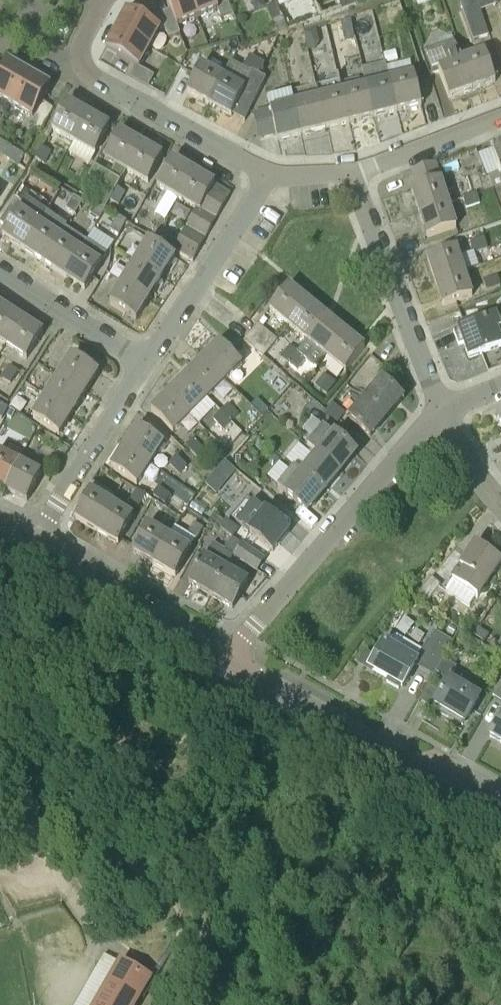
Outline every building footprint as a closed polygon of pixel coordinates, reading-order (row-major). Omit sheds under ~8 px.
[(198,18),(191,0),(169,0),(170,1),(167,2),(170,10),(177,26),(198,18)] [(198,18),(218,10),(220,17),(232,12),(230,7),(228,0),(191,0),(198,18)] [(477,0),(460,0),(473,41),(489,36),(481,11),(477,0)] [(286,31),(281,18),(275,4),(267,7),(277,35),(286,31)] [(180,34),(177,26),(170,10),(151,17),(148,22),(138,17),(136,19),(126,13),(116,31),(151,49),(160,30),(164,28),(168,39),(180,34)] [(320,44),(316,30),(304,33),(308,51),(317,49),(320,44)] [(140,69),(151,49),(116,31),(107,48),(118,54),(116,56),(131,64),(126,75),(148,87),(154,76),(140,69)] [(472,91),(461,61),(456,46),(456,47),(453,40),(421,52),(430,77),(439,73),(449,100),(472,91)] [(461,61),(472,91),(496,82),(485,53),(461,61)] [(223,78),(209,105),(231,116),(242,95),(255,102),(267,78),(260,74),(265,64),(250,56),(241,72),(230,66),(224,78),(223,78)] [(30,74),(21,69),(22,68),(11,62),(10,63),(8,62),(1,75),(0,76),(0,99),(6,102),(11,106),(30,74)] [(397,112),(390,82),(386,63),(362,68),(366,87),(374,117),(397,112)] [(209,105),(223,78),(202,66),(187,94),(209,105)] [(30,74),(11,106),(32,118),(29,124),(35,127),(35,128),(40,131),(53,108),(42,102),(51,86),(49,85),(50,84),(39,78),(38,79),(30,74)] [(390,82),(397,112),(422,106),(415,76),(390,82)] [(349,123),(342,93),(339,81),(317,86),(317,85),(315,85),(319,100),(326,129),(349,123)] [(302,135),(326,129),(319,100),(315,85),(291,91),(293,99),(302,135)] [(349,123),(374,117),(366,87),(342,93),(349,123)] [(302,135),(293,99),(274,103),(274,105),(254,110),(258,121),(260,138),(276,134),(278,141),(302,135)] [(73,144),(88,115),(66,103),(51,131),(73,144)] [(88,115),(73,144),(95,156),(110,127),(88,115)] [(126,171),(140,144),(119,132),(104,160),(125,173),(126,171)] [(21,165),(27,158),(6,144),(1,151),(21,165)] [(126,171),(125,173),(147,185),(162,156),(140,144),(126,171)] [(43,148),(36,161),(44,165),(51,152),(43,148)] [(493,155),(500,173),(488,177),(500,211),(500,152),(493,155)] [(171,161),(156,188),(178,200),(193,173),(171,161)] [(13,191),(25,171),(12,164),(1,183),(13,191)] [(412,190),(419,214),(449,204),(442,180),(440,181),(435,165),(412,172),(418,188),(412,190)] [(199,213),(211,190),(214,185),(193,173),(178,200),(194,210),(199,213)] [(109,201),(117,188),(107,183),(95,204),(104,209),(109,201)] [(117,188),(109,201),(118,206),(126,193),(117,188)] [(211,190),(199,213),(194,210),(179,238),(180,238),(173,252),(188,262),(196,252),(226,198),(211,190)] [(466,209),(480,204),(477,194),(462,198),(466,209)] [(75,214),(82,203),(74,198),(67,210),(75,214)] [(46,215),(45,214),(43,217),(14,199),(0,221),(0,224),(8,229),(2,238),(22,251),(39,226),(46,215)] [(104,209),(95,204),(94,204),(89,213),(100,220),(106,210),(104,209)] [(449,204),(419,214),(427,237),(457,227),(449,204)] [(59,239),(65,229),(62,232),(52,226),(48,231),(39,225),(46,215),(39,226),(22,251),(42,264),(59,239)] [(119,236),(127,222),(118,217),(110,231),(119,236)] [(63,277),(81,250),(86,242),(65,229),(59,239),(42,264),(63,277)] [(165,231),(159,240),(166,244),(171,235),(165,231)] [(474,255),(488,250),(484,239),(470,244),(474,255)] [(134,262),(161,279),(175,259),(148,241),(134,262)] [(435,282),(465,272),(457,249),(427,259),(435,282)] [(81,250),(63,277),(84,290),(101,263),(100,262),(104,259),(93,252),(90,256),(81,250)] [(148,299),(161,279),(134,262),(121,282),(148,299)] [(465,272),(435,282),(443,306),(473,296),(465,272)] [(487,292),(500,287),(497,277),(483,282),(487,292)] [(134,321),(148,299),(121,282),(108,302),(134,321)] [(289,326),(308,302),(289,286),(270,310),(289,326)] [(307,341),(326,317),(308,302),(289,326),(307,341)] [(22,321),(1,308),(0,309),(0,342),(6,346),(22,321)] [(325,357),(345,333),(326,317),(307,341),(298,353),(289,365),(297,372),(306,361),(316,369),(326,357),(325,357)] [(491,318),(453,333),(458,346),(464,344),(470,359),(500,347),(500,344),(491,318)] [(22,321),(6,346),(26,359),(42,334),(22,321)] [(251,333),(270,349),(277,341),(273,337),(262,328),(258,325),(251,333)] [(263,358),(270,349),(251,333),(244,342),(263,358)] [(325,357),(326,357),(345,373),(364,349),(345,333),(325,357)] [(203,360),(225,382),(243,365),(221,342),(203,360)] [(289,365),(298,353),(290,346),(281,358),(289,365)] [(58,377),(85,394),(98,373),(72,356),(58,377)] [(208,399),(225,382),(203,360),(186,377),(208,399)] [(11,384),(18,374),(9,368),(2,379),(11,384)] [(326,395),(335,383),(324,374),(311,391),(321,399),(325,394),(326,395)] [(72,414),(85,394),(58,377),(45,398),(72,414)] [(191,417),(208,399),(186,377),(169,394),(191,417)] [(367,402),(386,418),(402,400),(383,384),(367,402)] [(337,404),(349,414),(361,400),(350,390),(337,404)] [(173,434),(191,417),(169,394),(151,412),(173,434)] [(58,435),(72,414),(45,398),(32,418),(58,435)] [(369,438),(386,418),(367,402),(351,422),(369,438)] [(0,407),(0,417),(3,418),(8,408),(1,404),(0,407)] [(221,413),(231,423),(239,415),(229,405),(221,413)] [(224,431),(231,423),(221,413),(213,420),(224,431)] [(125,448),(151,465),(165,444),(139,427),(125,448)] [(317,455),(339,474),(355,455),(333,436),(323,428),(308,446),(318,454),(317,455)] [(196,457),(204,450),(194,439),(186,447),(196,457)] [(138,487),(151,465),(125,448),(111,469),(138,487)] [(19,463),(0,453),(0,487),(5,490),(19,463)] [(323,492),(339,474),(317,455),(301,474),(323,492)] [(179,475),(188,467),(177,456),(169,464),(179,475)] [(19,463),(5,490),(28,501),(42,475),(19,463)] [(323,492),(301,474),(295,468),(278,487),(285,492),(284,493),(306,512),(323,492)] [(165,504),(171,494),(159,487),(153,496),(165,504)] [(138,508),(145,495),(136,490),(129,503),(138,508)] [(96,532),(111,506),(90,494),(75,519),(96,532)] [(147,497),(143,505),(147,507),(151,500),(147,497)] [(111,506),(96,532),(118,544),(133,518),(111,506)] [(273,552),(289,533),(265,512),(249,530),(273,552)] [(232,537),(233,538),(239,528),(225,520),(220,530),(232,537)] [(196,542),(204,528),(194,523),(186,536),(196,542)] [(154,564),(169,537),(148,525),(132,552),(154,564)] [(169,537),(154,564),(176,577),(191,549),(179,542),(169,537)] [(242,544),(233,538),(232,537),(225,550),(214,543),(206,558),(204,557),(188,584),(211,597),(226,569),(233,557),(242,544)] [(233,557),(257,572),(265,560),(242,544),(233,557)] [(468,608),(500,561),(477,545),(461,569),(464,571),(461,576),(456,572),(450,581),(452,583),(445,593),(468,608)] [(226,569),(211,597),(232,609),(247,581),(226,569)] [(426,603),(437,589),(440,585),(431,578),(417,596),(426,603)] [(479,641),(486,630),(479,625),(472,636),(479,641)] [(422,650),(396,636),(390,638),(387,643),(386,642),(370,669),(387,679),(385,683),(398,690),(401,684),(402,685),(414,664),(433,675),(447,650),(446,649),(451,640),(435,631),(430,640),(428,639),(422,650)] [(464,723),(480,696),(450,679),(435,706),(439,708),(437,712),(448,718),(450,714),(464,723)] [(493,697),(500,702),(500,683),(493,697)] [(490,737),(500,743),(500,717),(490,737)] [(96,1004),(133,1004),(134,1004),(105,988),(96,1004)]
